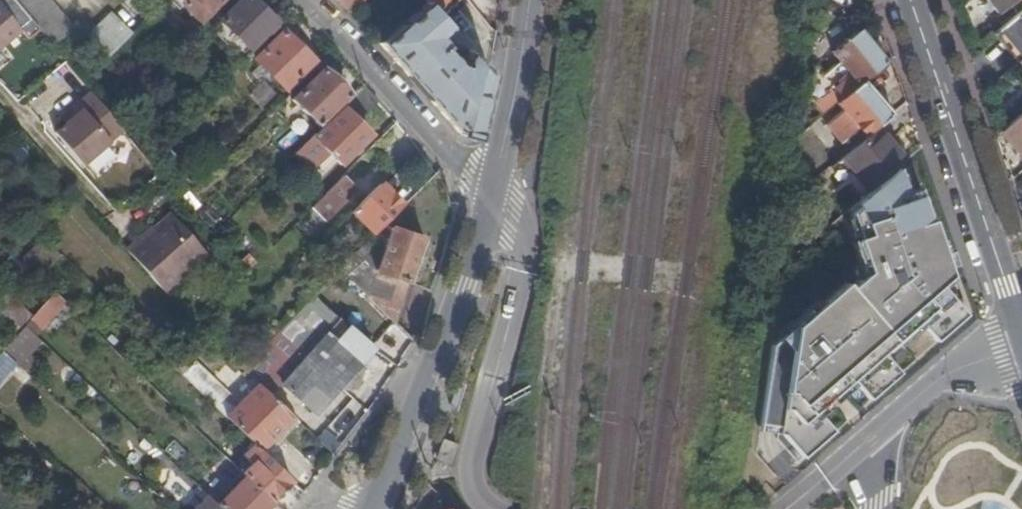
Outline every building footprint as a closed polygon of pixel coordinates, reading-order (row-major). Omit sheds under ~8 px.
[(14,0),(0,0),(0,46),(31,21),(14,0)] [(31,21),(53,47),(75,29),(50,0),(14,0),(31,21)] [(187,2),(185,5),(201,21),(223,0),(185,0),(187,2)] [(277,22),(255,0),(241,0),(221,20),(250,49),(277,22)] [(349,12),(363,0),(338,0),(349,12)] [(426,1),(440,17),(459,0),(425,0),(426,1)] [(996,14),(1008,4),(1016,14),(1021,9),(1021,0),(985,0),(996,14)] [(440,17),(426,1),(379,42),(459,132),(474,138),(490,74),(463,43),(440,17)] [(995,31),(1019,60),(1021,58),(1021,9),(1016,14),(995,31)] [(106,58),(132,34),(110,11),(84,34),(106,58)] [(815,64),(814,66),(807,96),(813,97),(812,103),(821,115),(836,104),(863,81),(885,63),(859,30),(832,52),(840,62),(823,75),(815,64)] [(285,89),(314,61),(284,31),(255,60),(285,89)] [(463,43),(490,74),(493,52),(475,32),(463,43)] [(318,125),(348,94),(322,68),(291,99),(318,125)] [(892,115),(863,81),(836,104),(842,111),(826,125),(840,142),(857,127),(866,137),(878,127),(882,123),(892,115)] [(247,95),(258,109),(275,97),(263,82),(247,95)] [(357,121),(377,101),(362,85),(295,152),(320,177),(337,160),(340,163),(352,150),(357,145),(370,133),(357,121)] [(82,164),(123,130),(115,120),(95,97),(71,118),(75,124),(71,127),(59,137),(82,164)] [(1000,131),(1021,157),(1021,113),(1000,131)] [(66,121),(71,127),(75,124),(71,118),(66,121)] [(909,157),(882,123),(878,127),(905,160),(909,157)] [(905,160),(878,127),(866,137),(835,163),(843,173),(863,196),(898,166),(905,160)] [(361,149),(357,145),(352,150),(356,154),(361,149)] [(835,163),(825,171),(833,181),(843,173),(835,163)] [(898,166),(863,196),(848,209),(871,274),(853,290),(848,285),(798,331),(779,438),(797,463),(833,433),(822,419),(857,388),(869,400),(901,373),(886,356),(922,321),(939,342),(969,316),(945,287),(955,278),(936,221),(932,222),(923,190),(909,194),(898,166)] [(357,187),(343,174),(311,207),(325,219),(357,187)] [(373,233),(401,204),(379,183),(351,211),(373,233)] [(129,253),(163,291),(207,254),(171,212),(151,229),(155,234),(144,242),(139,236),(124,248),(129,253)] [(230,233),(222,225),(212,236),(219,244),(230,233)] [(338,268),(394,324),(423,238),(390,226),(375,269),(365,260),(378,247),(369,237),(338,268)] [(155,234),(151,229),(150,227),(139,236),(144,242),(155,234)] [(40,276),(44,272),(31,260),(48,243),(42,238),(21,259),(40,276)] [(4,287),(0,291),(0,322),(13,334),(31,314),(4,287)] [(65,301),(54,290),(43,302),(54,313),(65,301)] [(258,384),(270,395),(281,383),(315,413),(372,348),(312,294),(239,367),(258,384)] [(54,313),(43,302),(33,313),(27,319),(38,330),(54,313)] [(38,339),(23,324),(1,349),(12,360),(16,363),(38,339)] [(1,349),(0,349),(0,373),(12,360),(1,349)] [(265,454),(297,421),(270,395),(258,384),(240,403),(196,360),(182,374),(249,439),(265,454)] [(454,436),(444,432),(435,457),(448,461),(455,443),(452,442),(454,436)] [(244,474),(272,500),(291,480),(265,454),(249,439),(245,442),(250,447),(243,454),(251,461),(241,471),(244,474)] [(272,500),(244,474),(217,503),(223,508),(263,508),(272,500)]
